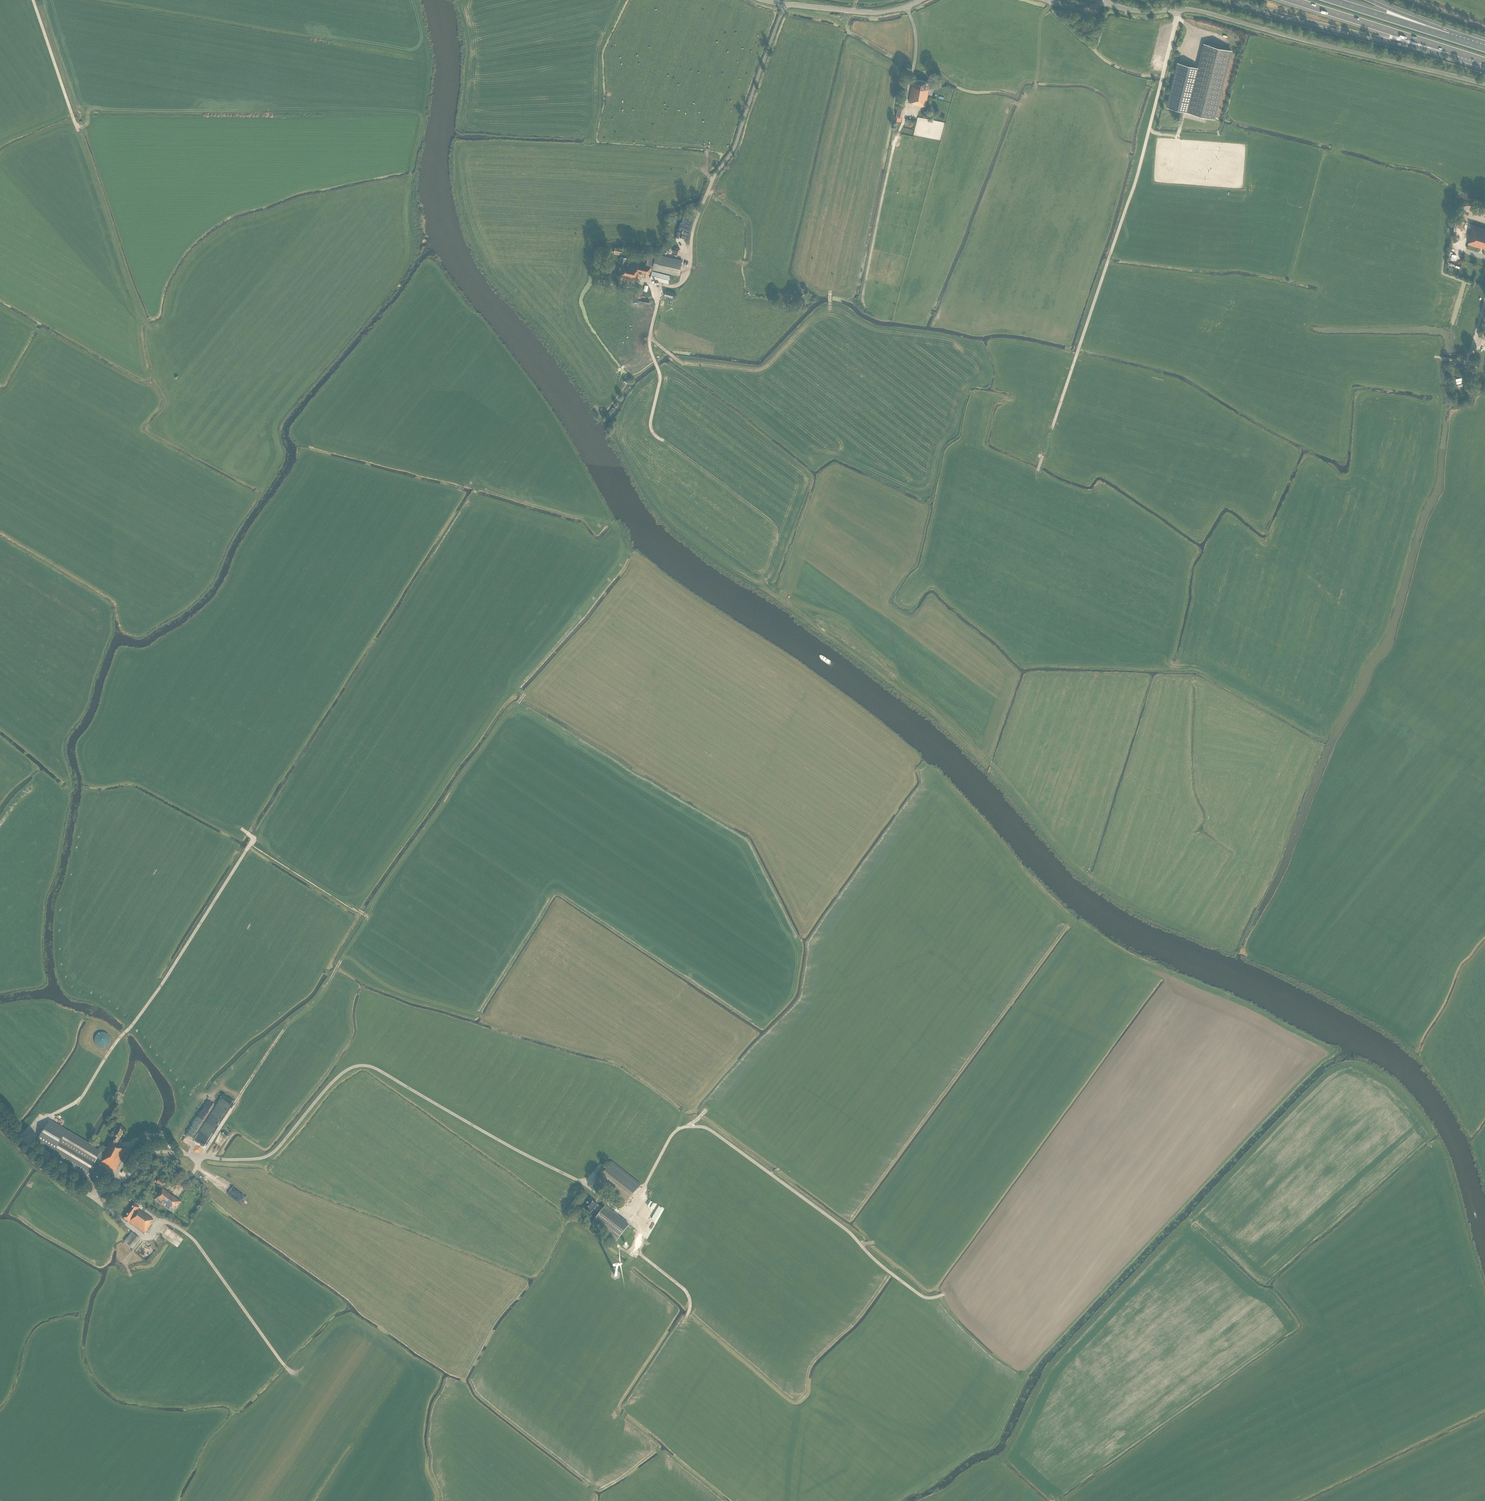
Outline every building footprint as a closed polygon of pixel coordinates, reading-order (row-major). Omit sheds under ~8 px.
[(1203,43),(1186,112),(1215,119),(1232,50),(1203,43)] [(926,104),(930,82),(915,79),(914,85),(912,85),(909,102),(914,103),(913,104),(926,107),(927,107),(928,104),(926,104)] [(1472,224),(1468,238),(1469,239),(1468,244),(1484,250),(1484,228),(1472,224)] [(678,275),(682,259),(655,254),(655,257),(648,255),(646,265),(651,266),(625,261),(626,258),(621,257),(617,278),(637,282),(638,277),(639,277),(640,272),(650,274),(650,278),(667,283),(669,275),(652,270),(652,269),(678,275)] [(104,1033),(103,1033),(101,1033),(100,1033),(99,1034),(97,1034),(96,1035),(96,1036),(96,1037),(95,1038),(95,1039),(95,1040),(95,1042),(95,1043),(96,1044),(96,1046),(97,1047),(99,1047),(100,1048),(101,1048),(103,1048),(104,1048),(105,1048),(106,1047),(108,1047),(109,1046),(109,1044),(110,1043),(110,1042),(110,1040),(110,1039),(110,1038),(109,1037),(109,1035),(108,1034),(106,1034),(105,1033),(104,1033)] [(50,1121),(37,1142),(55,1153),(52,1156),(87,1177),(88,1175),(102,1183),(108,1172),(98,1166),(100,1163),(104,1165),(115,1171),(127,1150),(123,1148),(123,1147),(117,1144),(119,1140),(120,1140),(123,1133),(118,1130),(112,1142),(111,1141),(104,1154),(91,1147),(92,1146),(50,1121)] [(130,1152),(135,1155),(140,1145),(135,1142),(130,1152)] [(624,1205),(640,1185),(612,1163),(596,1183),(624,1205)] [(237,1195),(240,1189),(207,1171),(203,1177),(237,1195)] [(170,1194),(162,1189),(154,1200),(173,1214),(181,1202),(174,1197),(173,1197),(170,1195),(170,1194)] [(594,1209),(600,1214),(592,1224),(615,1243),(629,1225),(605,1207),(603,1210),(597,1205),(598,1204),(590,1199),(583,1208),(590,1214),(594,1209)] [(138,1209),(140,1207),(137,1206),(138,1204),(136,1202),(135,1204),(124,1219),(146,1234),(147,1232),(146,1232),(151,1224),(154,1220),(138,1209)] [(140,1239),(132,1232),(124,1242),(132,1249),(140,1239)]
